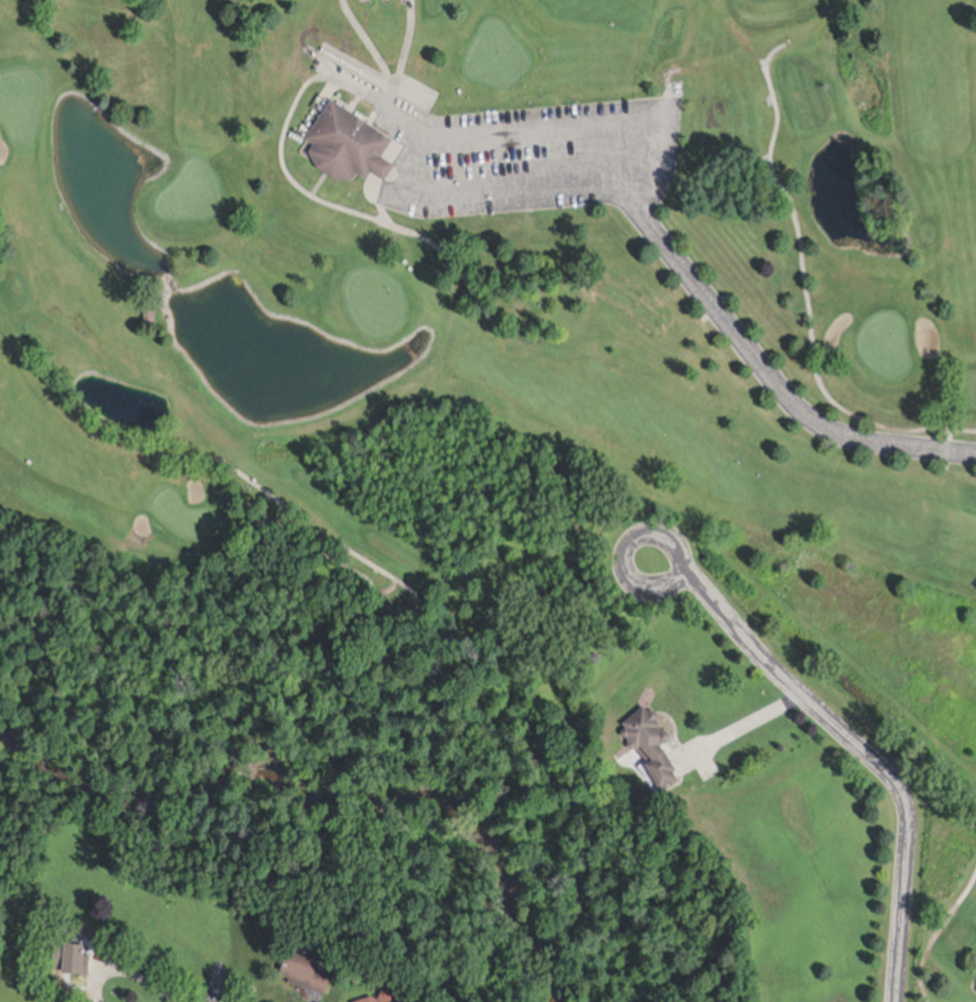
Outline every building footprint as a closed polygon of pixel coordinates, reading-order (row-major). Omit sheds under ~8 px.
[(331,103),(393,144),(381,161),(395,170),(385,185),(372,176),(367,184),(358,178),(353,185),(336,184),(317,172),(310,156),(314,149),(305,143),(331,103)] [(666,756),(676,774),(673,776),(677,783),(660,794),(644,769),(652,764),(641,750),(637,754),(635,752),(634,754),(630,753),(628,750),(628,747),(629,746),(627,744),(629,743),(627,741),(624,741),(622,738),(622,735),(626,732),(623,728),(643,710),(649,716),(650,715),(654,715),(658,720),(658,723),(656,725),(661,730),(660,730),(663,733),(660,735),(661,736),(662,735),(667,736),(671,739),(670,745),(666,749),(662,748),(661,746),(660,747),(662,749),(661,750),(666,756)] [(53,962),(54,930),(67,931),(85,932),(84,947),(90,947),(89,968),(81,967),(81,963),(62,962),(53,962)] [(288,938),(319,948),(316,958),(332,964),(326,984),(288,973),(289,969),(279,966),(288,938)] [(397,998),(405,1001),(356,1001),(352,992),(371,985),(378,988),(384,974),(403,983),(397,998)]
